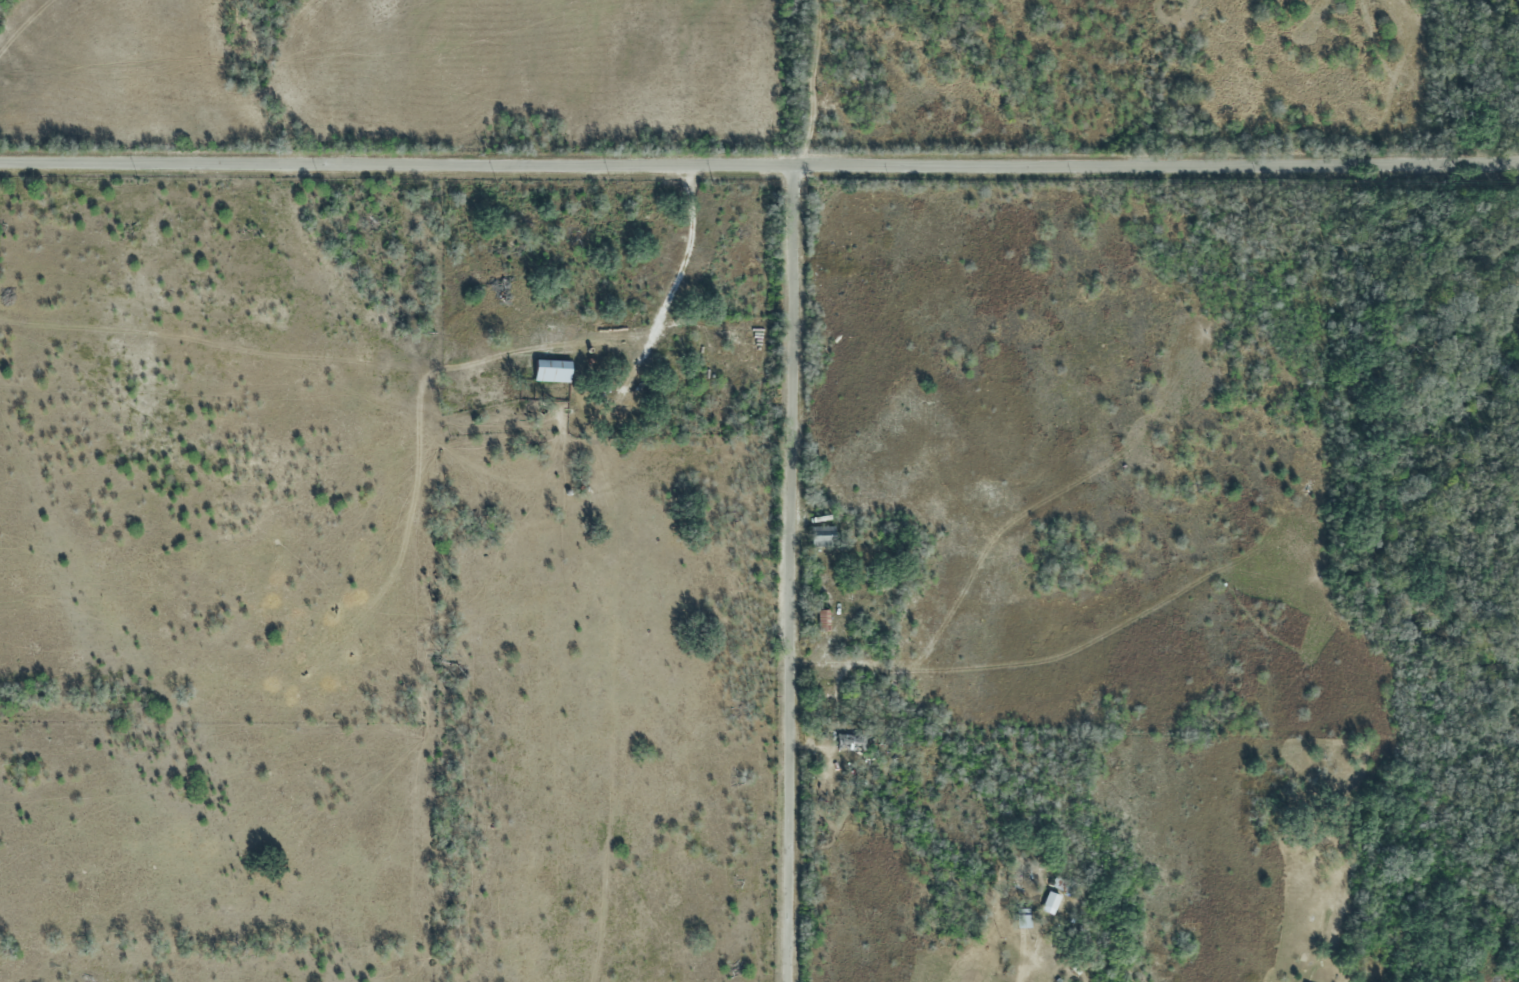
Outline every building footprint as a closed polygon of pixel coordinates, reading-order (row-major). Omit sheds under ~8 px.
[(531,381),(566,381),(566,359),(531,359),(531,381)] [(807,526),(807,545),(835,545),(835,526),(807,526)] [(826,630),(826,609),(815,609),(815,630),(826,630)] [(834,732),(834,749),(861,749),(861,732),(834,732)] [(1024,872),(1015,872),(1015,886),(1024,886),(1024,872)] [(1068,894),(1073,883),(1053,874),(1048,885),(1068,894)] [(1012,927),(1026,927),(1026,908),(1012,908),(1012,927)]
